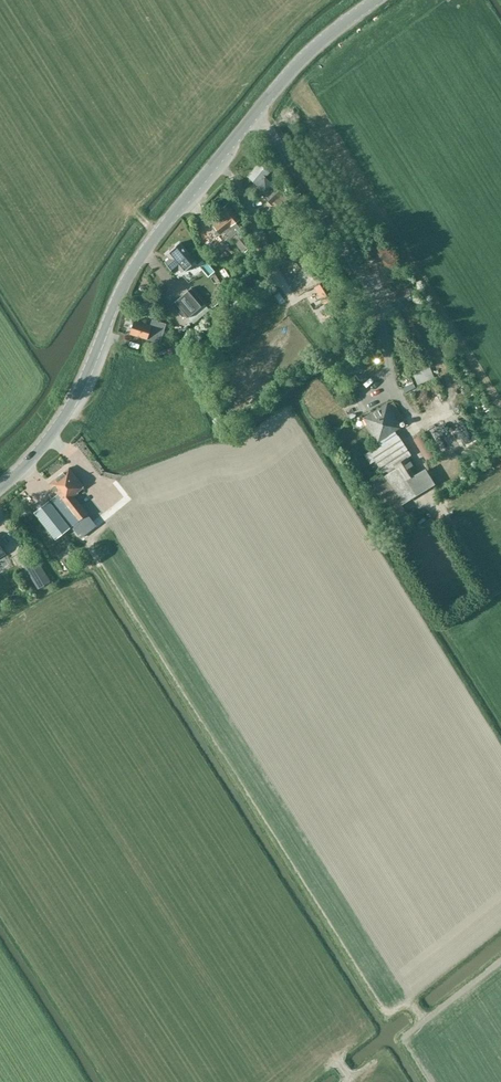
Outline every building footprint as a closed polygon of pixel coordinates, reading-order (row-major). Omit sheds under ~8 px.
[(219,175),(223,167),(217,164),(213,172),(219,175)] [(265,193),(273,184),(265,177),(269,172),(259,164),(249,176),(259,184),(257,185),(265,193)] [(293,200),(285,193),(278,185),(265,197),(272,205),(275,203),(282,210),(293,200)] [(235,221),(241,217),(230,203),(220,211),(224,216),(213,224),(221,233),(225,230),(230,238),(231,237),(242,251),(252,244),(241,230),(242,229),(235,221)] [(248,224),(252,234),(257,232),(253,222),(248,224)] [(223,254),(229,251),(221,239),(216,243),(223,254)] [(181,274),(196,263),(181,245),(166,256),(169,259),(165,261),(174,272),(178,270),(181,274)] [(382,271),(379,277),(390,283),(393,276),(382,271)] [(324,305),(338,297),(326,279),(313,287),(324,305)] [(175,300),(175,301),(172,304),(183,317),(185,314),(188,317),(205,303),(191,287),(188,290),(187,291),(176,301),(175,300)] [(130,334),(160,343),(166,324),(153,319),(151,326),(134,321),(130,334)] [(329,319),(322,324),(325,329),(332,324),(329,319)] [(356,396),(377,375),(369,367),(348,388),(356,396)] [(409,383),(398,390),(402,396),(413,389),(409,383)] [(387,404),(363,418),(379,446),(369,452),(384,475),(383,476),(382,474),(366,483),(394,525),(410,517),(402,504),(436,484),(426,467),(417,473),(407,458),(411,454),(398,435),(396,436),(394,431),(401,427),(397,421),(402,418),(393,403),(388,406),(387,404)] [(352,429),(363,424),(359,416),(349,422),(352,429)] [(413,439),(426,460),(436,454),(423,433),(413,439)] [(86,487),(70,468),(48,485),(57,496),(51,501),(71,527),(91,512),(77,494),(86,487)] [(49,500),(34,512),(56,539),(70,528),(49,500)] [(98,518),(90,524),(93,529),(102,524),(98,518)] [(39,588),(49,582),(33,555),(23,561),(39,588)]
